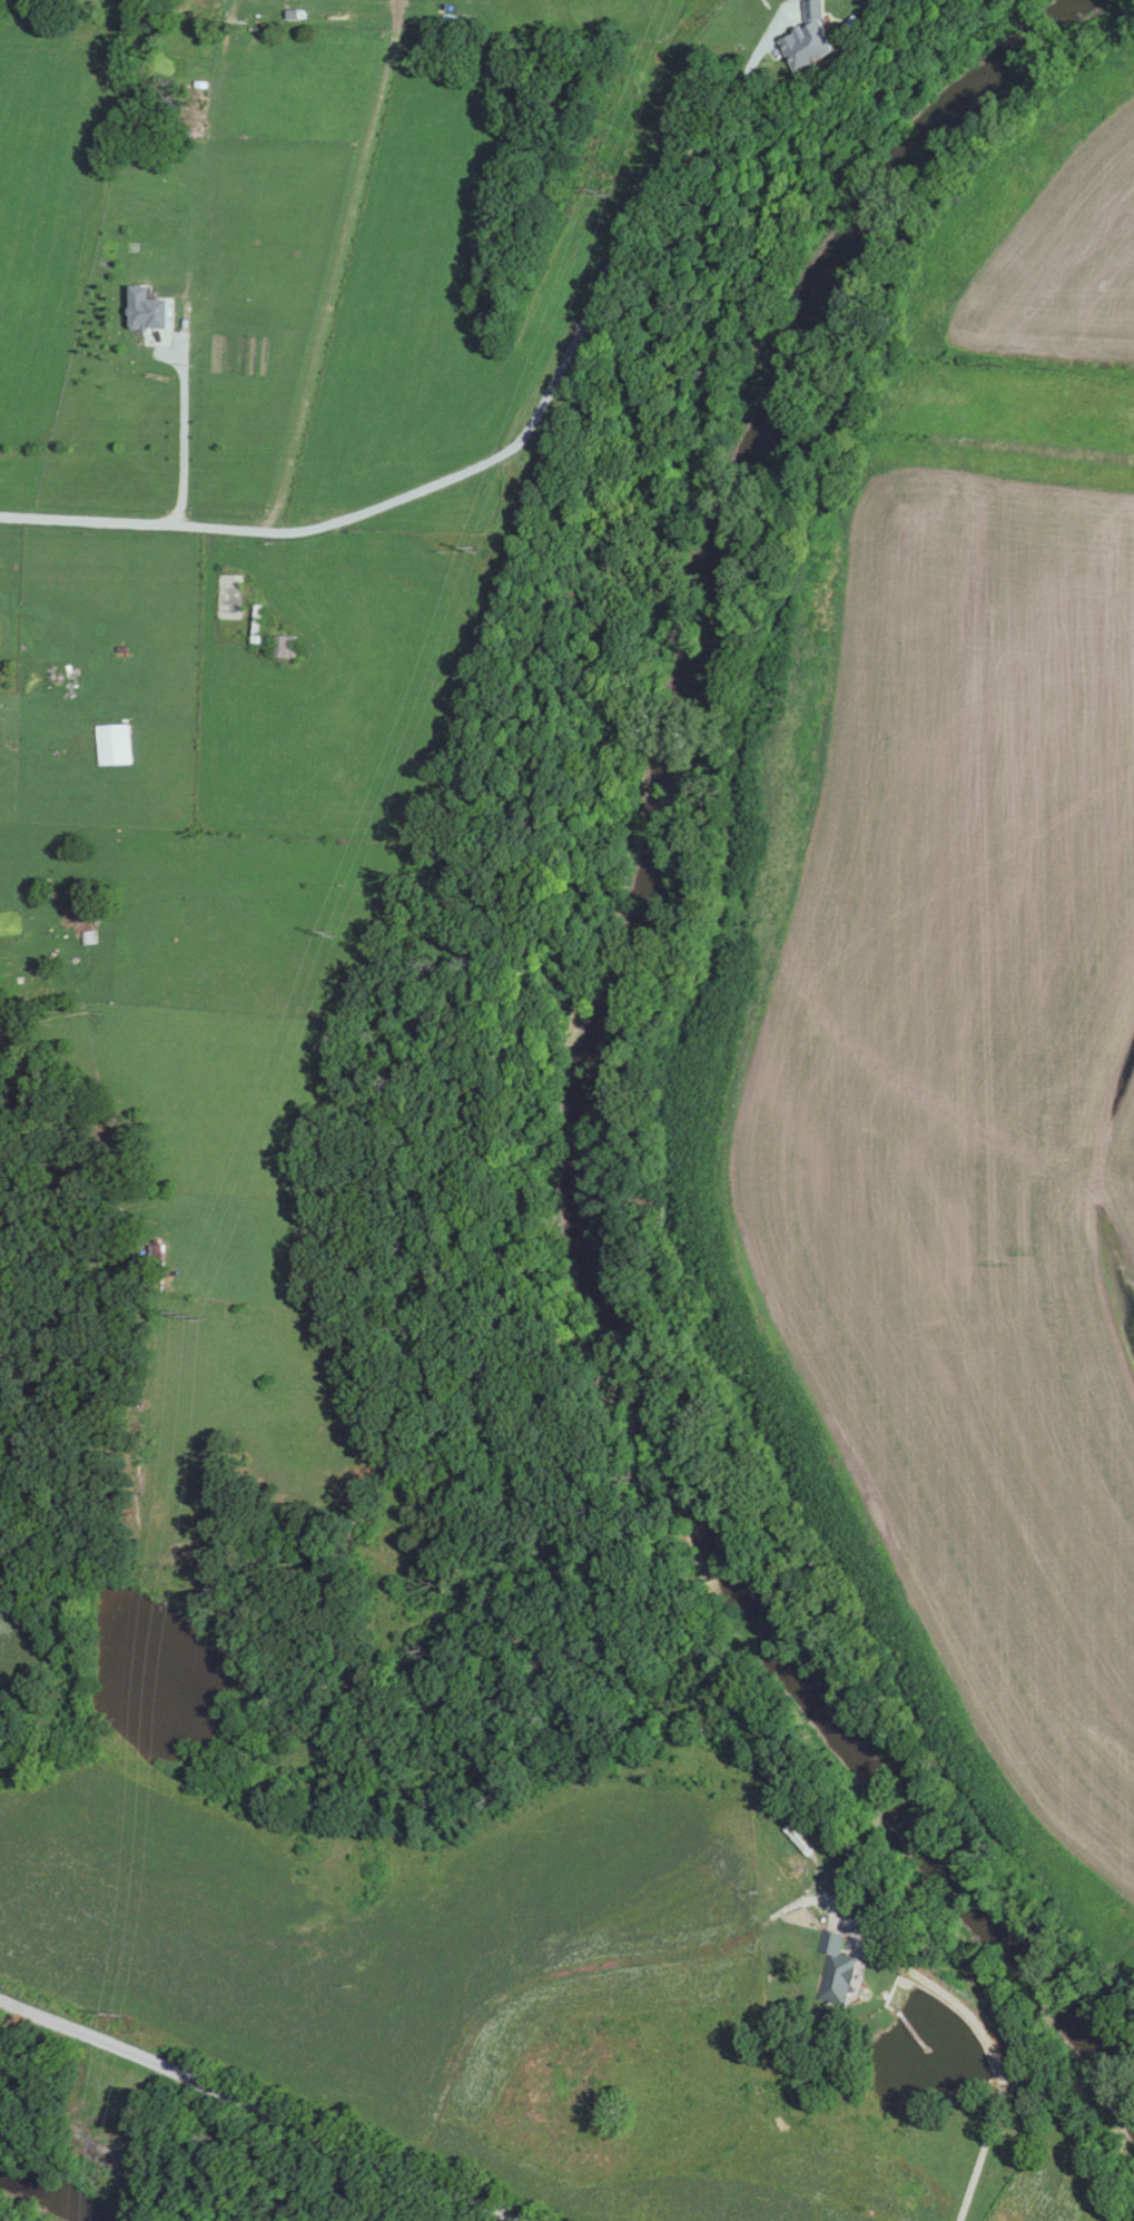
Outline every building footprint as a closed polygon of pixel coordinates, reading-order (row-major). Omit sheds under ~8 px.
[(807,24),(775,37),(789,72),(833,54),(811,0),(808,0),(799,4),(807,24)] [(242,619),(242,564),(218,564),(218,619),(242,619)] [(287,639),(273,639),(273,657),(287,657),(287,639)] [(161,1243),(148,1243),(148,1265),(161,1265),(161,1243)] [(842,1933),(820,1930),(816,1952),(825,1953),(816,2000),(844,2005),(853,1957),(838,1954),(842,1933)]
